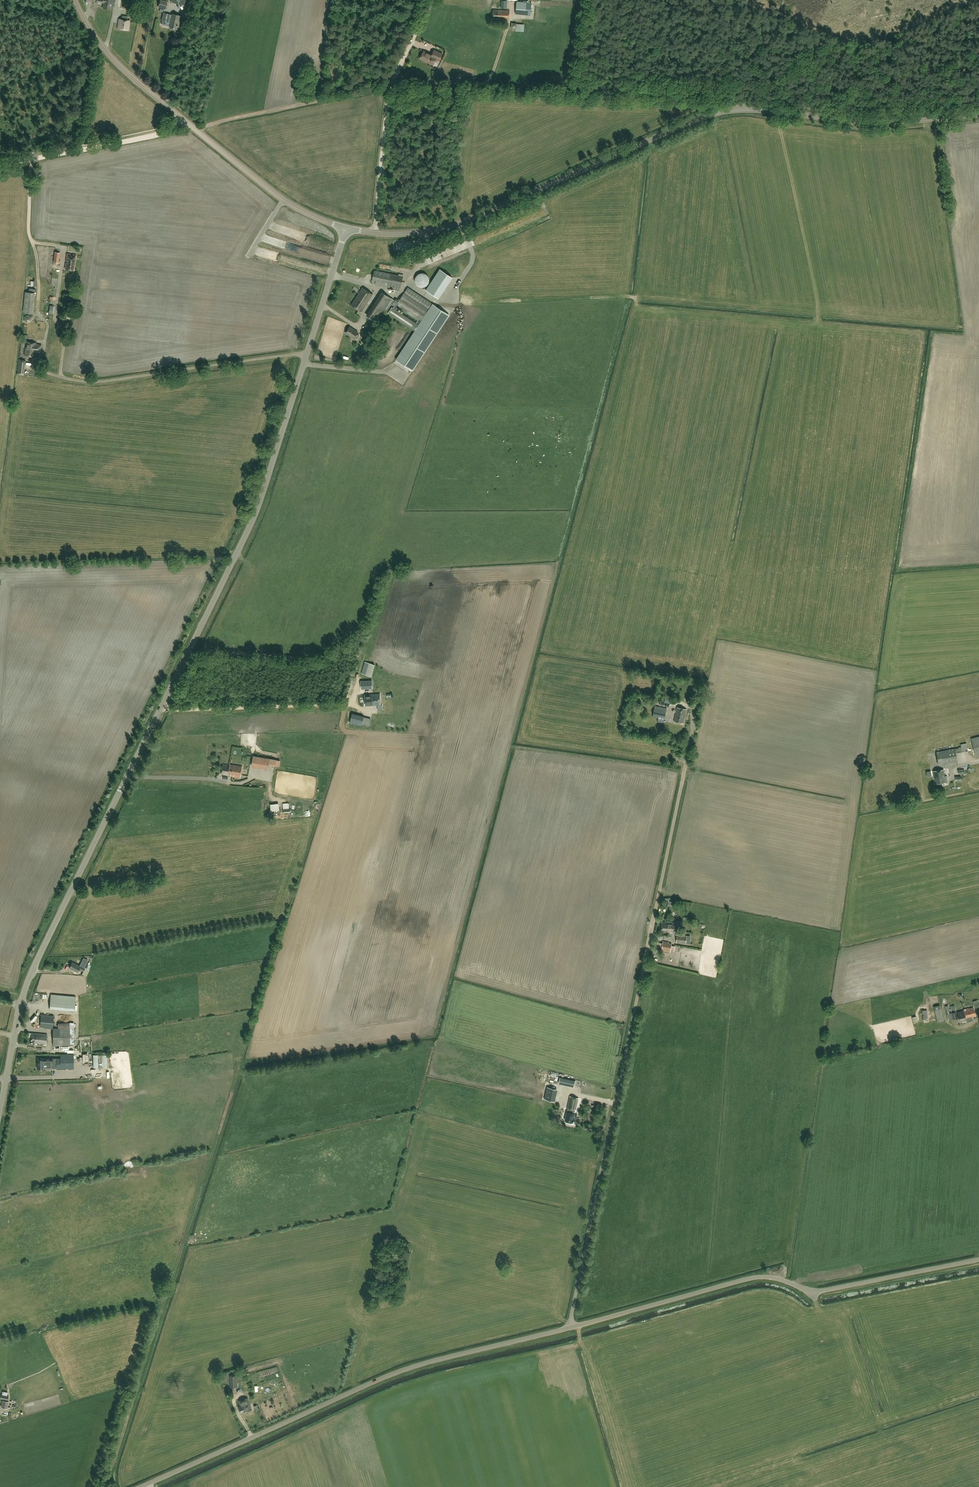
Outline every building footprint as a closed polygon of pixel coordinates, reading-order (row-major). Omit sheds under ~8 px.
[(104,2),(103,8),(110,10),(111,6),(114,7),(115,0),(104,0),(104,2)] [(165,9),(167,1),(164,0),(160,0),(158,7),(165,9)] [(522,8),(529,8),(529,4),(517,3),(517,13),(522,13),(522,8)] [(493,19),(509,20),(510,11),(493,10),(493,19)] [(161,21),(171,23),(170,27),(176,29),(177,26),(178,27),(178,25),(177,25),(178,22),(180,22),(181,16),(173,14),(172,15),(163,13),(161,21)] [(117,29),(128,30),(130,21),(119,19),(117,29)] [(443,54),(434,50),(432,55),(424,51),(420,59),(433,65),(436,60),(439,61),(443,54)] [(65,269),(74,270),(76,256),(67,255),(66,261),(67,261),(67,264),(66,264),(65,269)] [(401,275),(373,271),(372,281),(388,283),(389,280),(400,282),(401,275)] [(415,279),(415,280),(415,281),(416,283),(416,284),(417,285),(418,286),(419,286),(420,287),(421,287),(422,287),(424,287),(425,287),(426,286),(427,286),(428,285),(429,284),(429,283),(429,281),(430,280),(429,279),(429,278),(429,277),(428,276),(427,275),(426,274),(425,273),(424,273),(422,273),(421,273),(420,273),(419,274),(418,275),(417,276),(416,277),(416,278),(415,279)] [(361,312),(373,294),(363,288),(351,305),(361,312)] [(404,293),(429,309),(432,304),(408,288),(404,293)] [(25,312),(34,312),(35,291),(26,290),(25,312)] [(394,300),(391,298),(381,292),(366,315),(375,322),(384,309),(387,311),(392,304),(394,300)] [(417,320),(420,322),(429,309),(404,293),(399,301),(396,299),(393,304),(395,305),(397,307),(417,320)] [(432,304),(429,309),(420,322),(415,329),(416,330),(396,360),(412,370),(449,315),(432,304)] [(395,305),(393,308),(392,307),(388,313),(414,331),(415,329),(420,322),(417,320),(416,323),(396,310),(397,307),(395,305)] [(370,337),(373,331),(365,326),(362,332),(370,337)] [(357,338),(359,336),(357,334),(358,332),(349,327),(346,333),(354,338),(355,337),(357,338)] [(27,342),(25,355),(26,356),(26,357),(29,357),(29,356),(34,357),(34,352),(40,353),(41,345),(36,344),(36,343),(27,342)] [(18,373),(24,374),(26,360),(19,359),(18,373)] [(366,672),(371,673),(374,663),(370,661),(366,672)] [(365,706),(380,705),(380,694),(364,695),(365,706)] [(644,708),(645,709),(644,713),(653,714),(652,716),(664,719),(666,709),(655,706),(654,708),(648,707),(648,704),(644,704),(644,708)] [(683,723),(686,709),(677,707),(674,721),(683,723)] [(362,723),(362,715),(351,714),(351,723),(362,723)] [(957,761),(955,749),(936,752),(938,765),(957,761)] [(251,767),(268,769),(270,759),(253,756),(251,767)] [(230,765),(223,764),(221,774),(241,777),(242,766),(230,764),(230,765)] [(935,784),(947,782),(946,776),(944,776),(943,769),(933,771),(935,784)] [(662,921),(661,932),(676,933),(677,923),(662,921)] [(670,952),(671,944),(669,943),(669,942),(663,941),(661,951),(670,952)] [(88,962),(86,968),(80,965),(80,966),(72,962),(69,968),(77,972),(79,969),(83,971),(82,974),(86,976),(89,970),(88,969),(90,966),(89,965),(90,963),(88,962)] [(51,994),(50,1009),(74,1011),(76,997),(51,994)] [(934,1007),(934,1010),(938,1022),(944,1021),(940,1005),(934,1007)] [(951,1012),(950,1013),(947,1014),(949,1020),(958,1018),(954,1005),(949,1006),(950,1009),(951,1012)] [(966,1018),(975,1016),(973,1007),(968,1009),(968,1008),(963,1009),(966,1018)] [(966,1018),(963,1009),(964,1011),(957,1013),(960,1022),(966,1020),(966,1018)] [(52,1029),(53,1016),(41,1014),(40,1026),(44,1027),(44,1028),(52,1029)] [(68,1045),(68,1031),(52,1031),(53,1046),(68,1045)] [(46,1044),(47,1034),(32,1033),(31,1042),(31,1044),(37,1045),(37,1043),(46,1044)] [(98,1052),(93,1053),(93,1065),(107,1065),(107,1052),(102,1052),(102,1054),(98,1054),(98,1052)] [(52,1068),(74,1068),(74,1054),(60,1054),(60,1058),(45,1059),(45,1058),(37,1058),(37,1067),(44,1067),(44,1065),(52,1065),(52,1068)] [(574,1085),(574,1081),(560,1078),(559,1083),(573,1087),(574,1085)] [(554,1101),(557,1089),(547,1086),(544,1098),(554,1101)] [(576,1110),(579,1098),(570,1096),(567,1108),(568,1108),(565,1120),(572,1122),(575,1110),(576,1110)] [(2,1395),(0,1395),(0,1399),(8,1400),(9,1396),(7,1396),(8,1392),(2,1391),(2,1395)] [(242,1412),(251,1409),(247,1398),(238,1401),(240,1407),(239,1407),(241,1413),(242,1412)]
